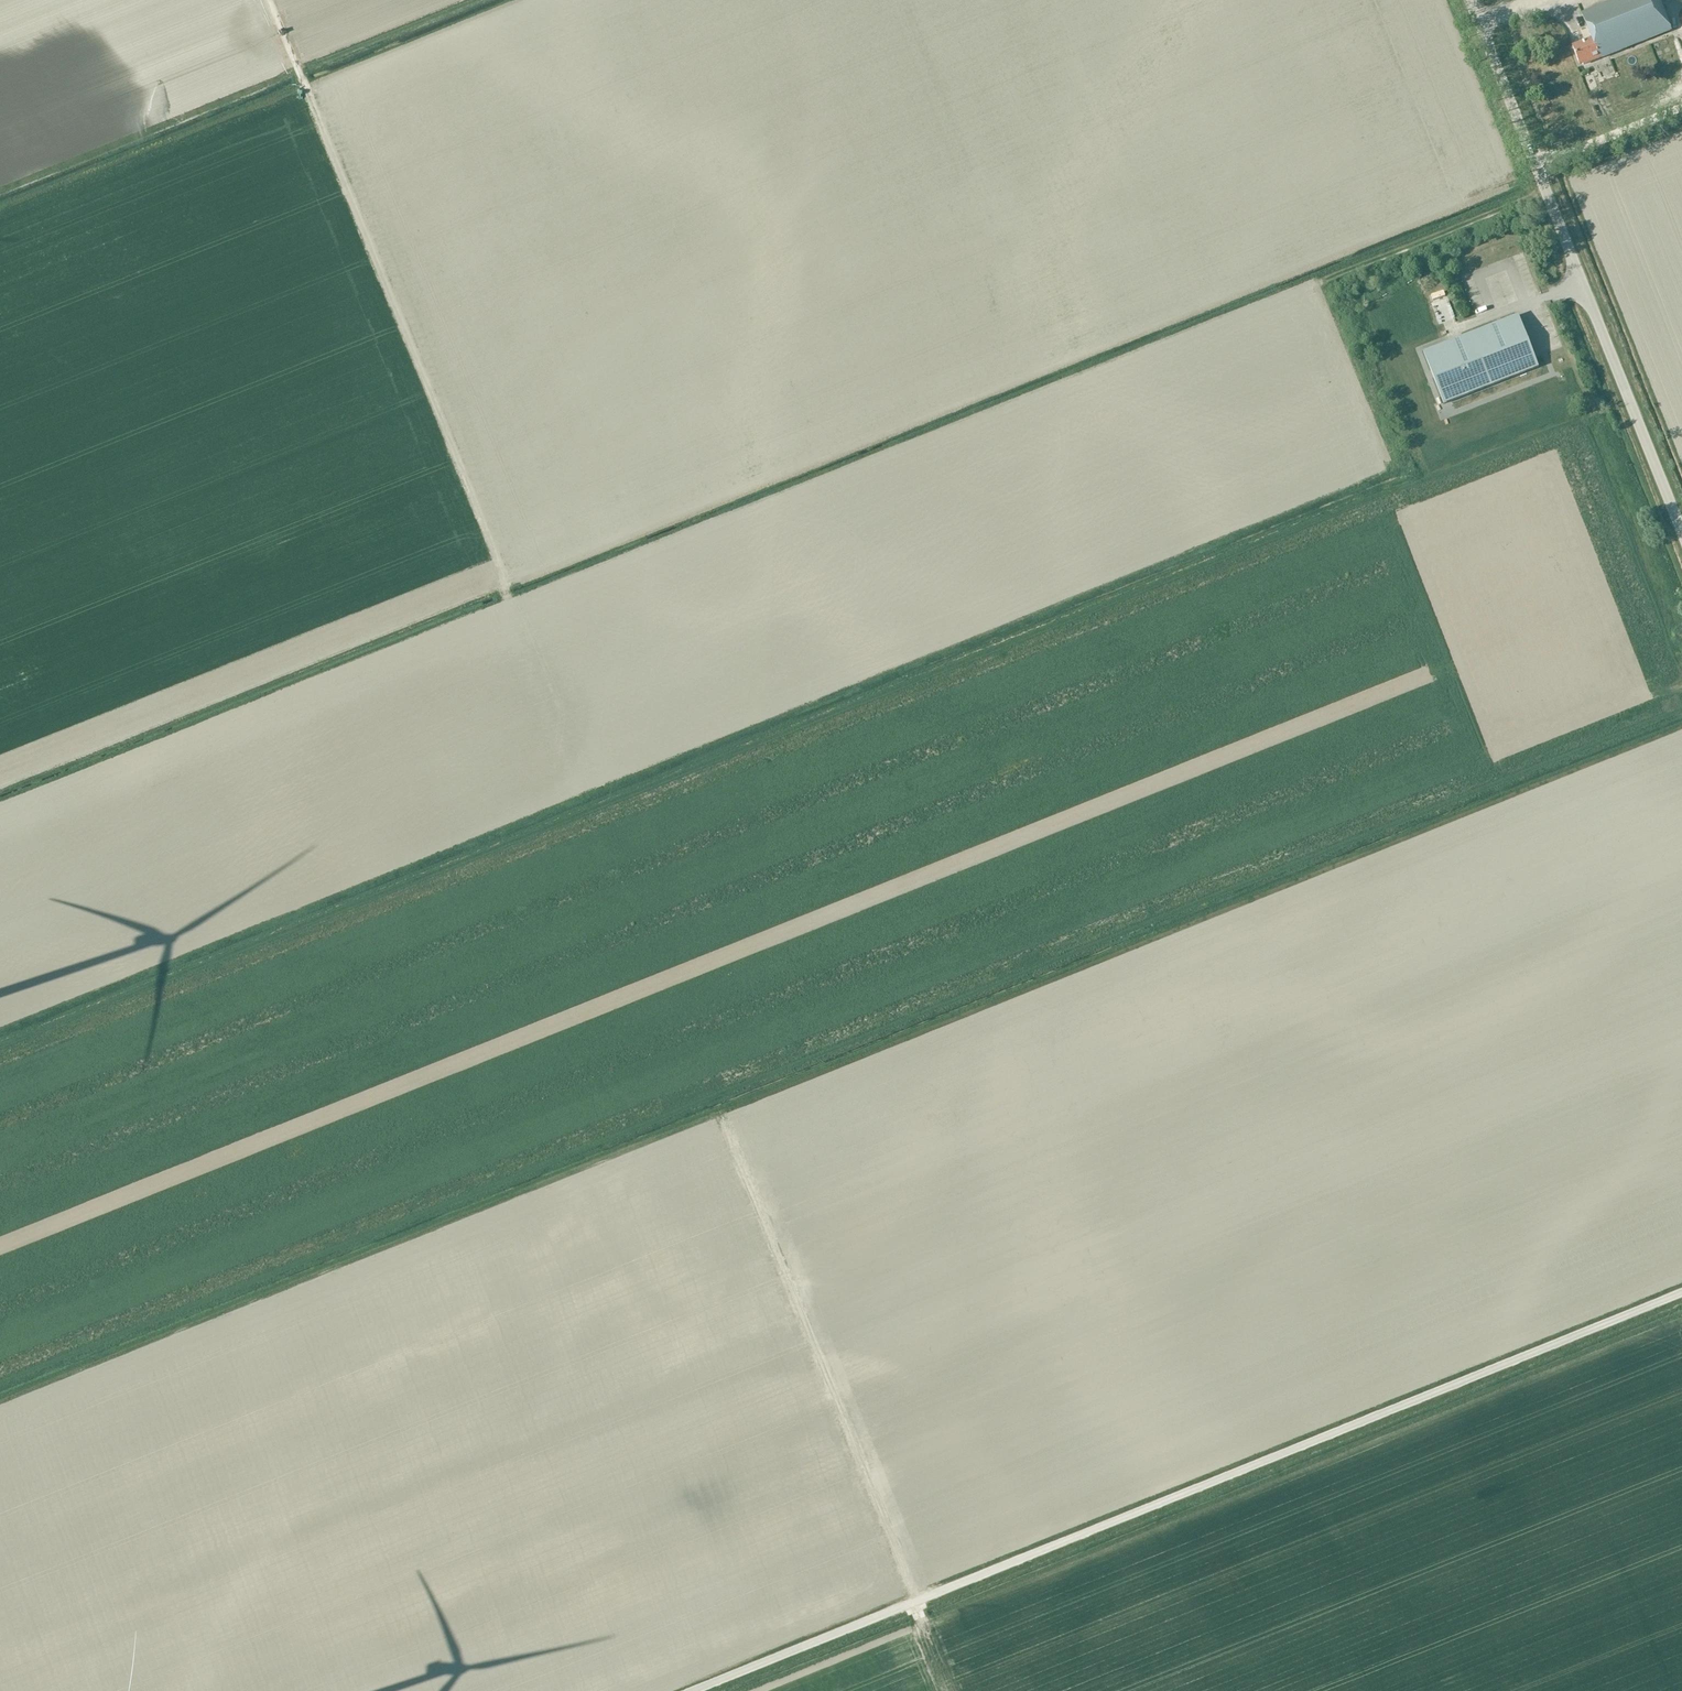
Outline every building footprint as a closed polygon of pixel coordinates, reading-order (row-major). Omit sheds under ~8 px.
[(1671,29),(1660,0),(1617,0),(1581,14),(1591,38),(1572,46),(1579,65),(1592,59),(1593,61),(1671,29)] [(1538,367),(1518,315),(1424,352),(1444,404),(1538,367)]
